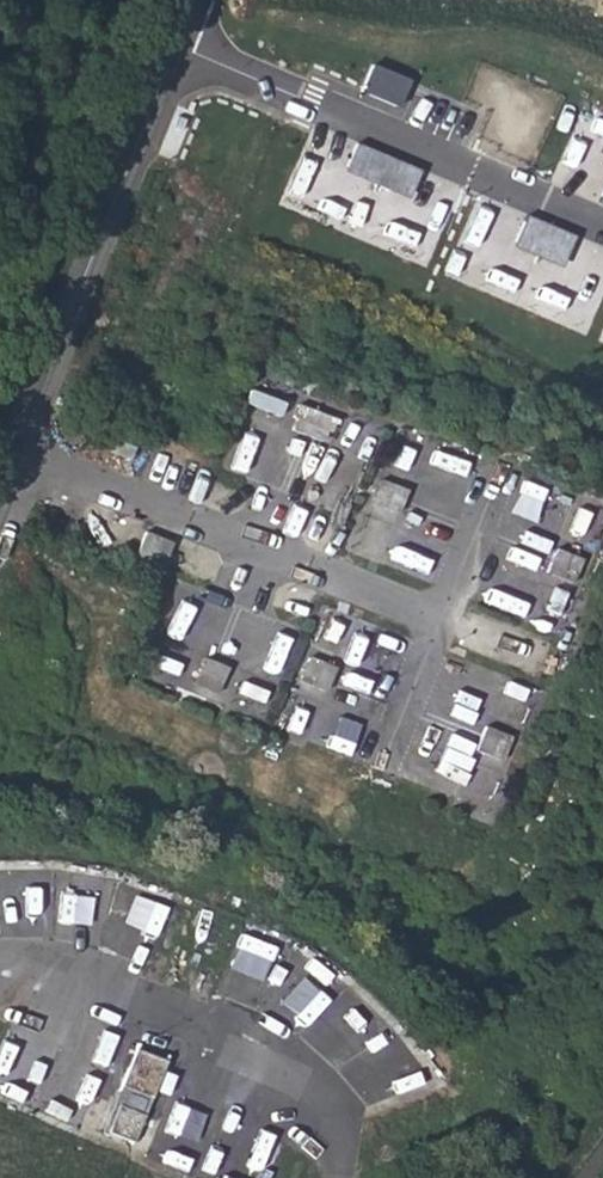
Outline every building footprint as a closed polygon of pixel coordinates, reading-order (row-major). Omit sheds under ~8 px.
[(305,407),(296,403),(290,417),(294,418),(300,421),(305,407)] [(324,414),(305,407),(300,421),(294,418),(290,429),(321,442),(325,431),(319,428),(324,414)] [(334,418),(324,414),(319,428),(325,431),(328,432),(334,418)] [(132,447),(111,438),(106,451),(128,458),(132,447)] [(327,453),(319,484),(354,494),(363,463),(327,453)] [(438,457),(431,487),(455,493),(462,463),(438,457)] [(392,483),(379,479),(370,503),(383,508),(392,483)] [(407,489),(392,483),(383,508),(397,514),(407,489)] [(172,542),(144,531),(134,555),(162,567),(172,542)] [(425,574),(435,541),(402,532),(392,564),(425,574)] [(569,554),(555,548),(545,572),(559,578),(569,554)] [(582,558),(569,554),(559,578),(571,583),(582,558)] [(496,566),(488,599),(522,607),(530,574),(496,566)] [(283,665),(295,629),(261,618),(249,653),(283,665)] [(358,653),(386,665),(399,633),(371,622),(358,653)] [(322,661),(309,656),(300,681),(313,685),(322,661)] [(204,657),(198,671),(223,681),(228,667),(204,657)] [(336,667),(322,661),(313,685),(327,691),(336,667)] [(198,671),(193,684),(217,694),(223,681),(198,671)] [(333,707),(321,739),(352,751),(364,719),(333,707)] [(499,731),(485,725),(475,750),(489,756),(499,731)] [(512,736),(499,731),(489,756),(502,760),(512,736)] [(415,775),(450,791),(464,761),(429,745),(415,775)] [(289,971),(280,989),(302,1000),(311,982),(289,971)] [(43,1054),(12,1040),(0,1067),(0,1073),(29,1086),(43,1054)] [(165,1063),(134,1050),(114,1100),(118,1101),(106,1132),(132,1143),(165,1063)] [(118,1101),(114,1100),(101,1130),(106,1132),(118,1101)] [(201,1149),(217,1115),(186,1100),(170,1135),(201,1149)] [(268,1177),(272,1177),(283,1151),(252,1139),(241,1167),(268,1177)]
